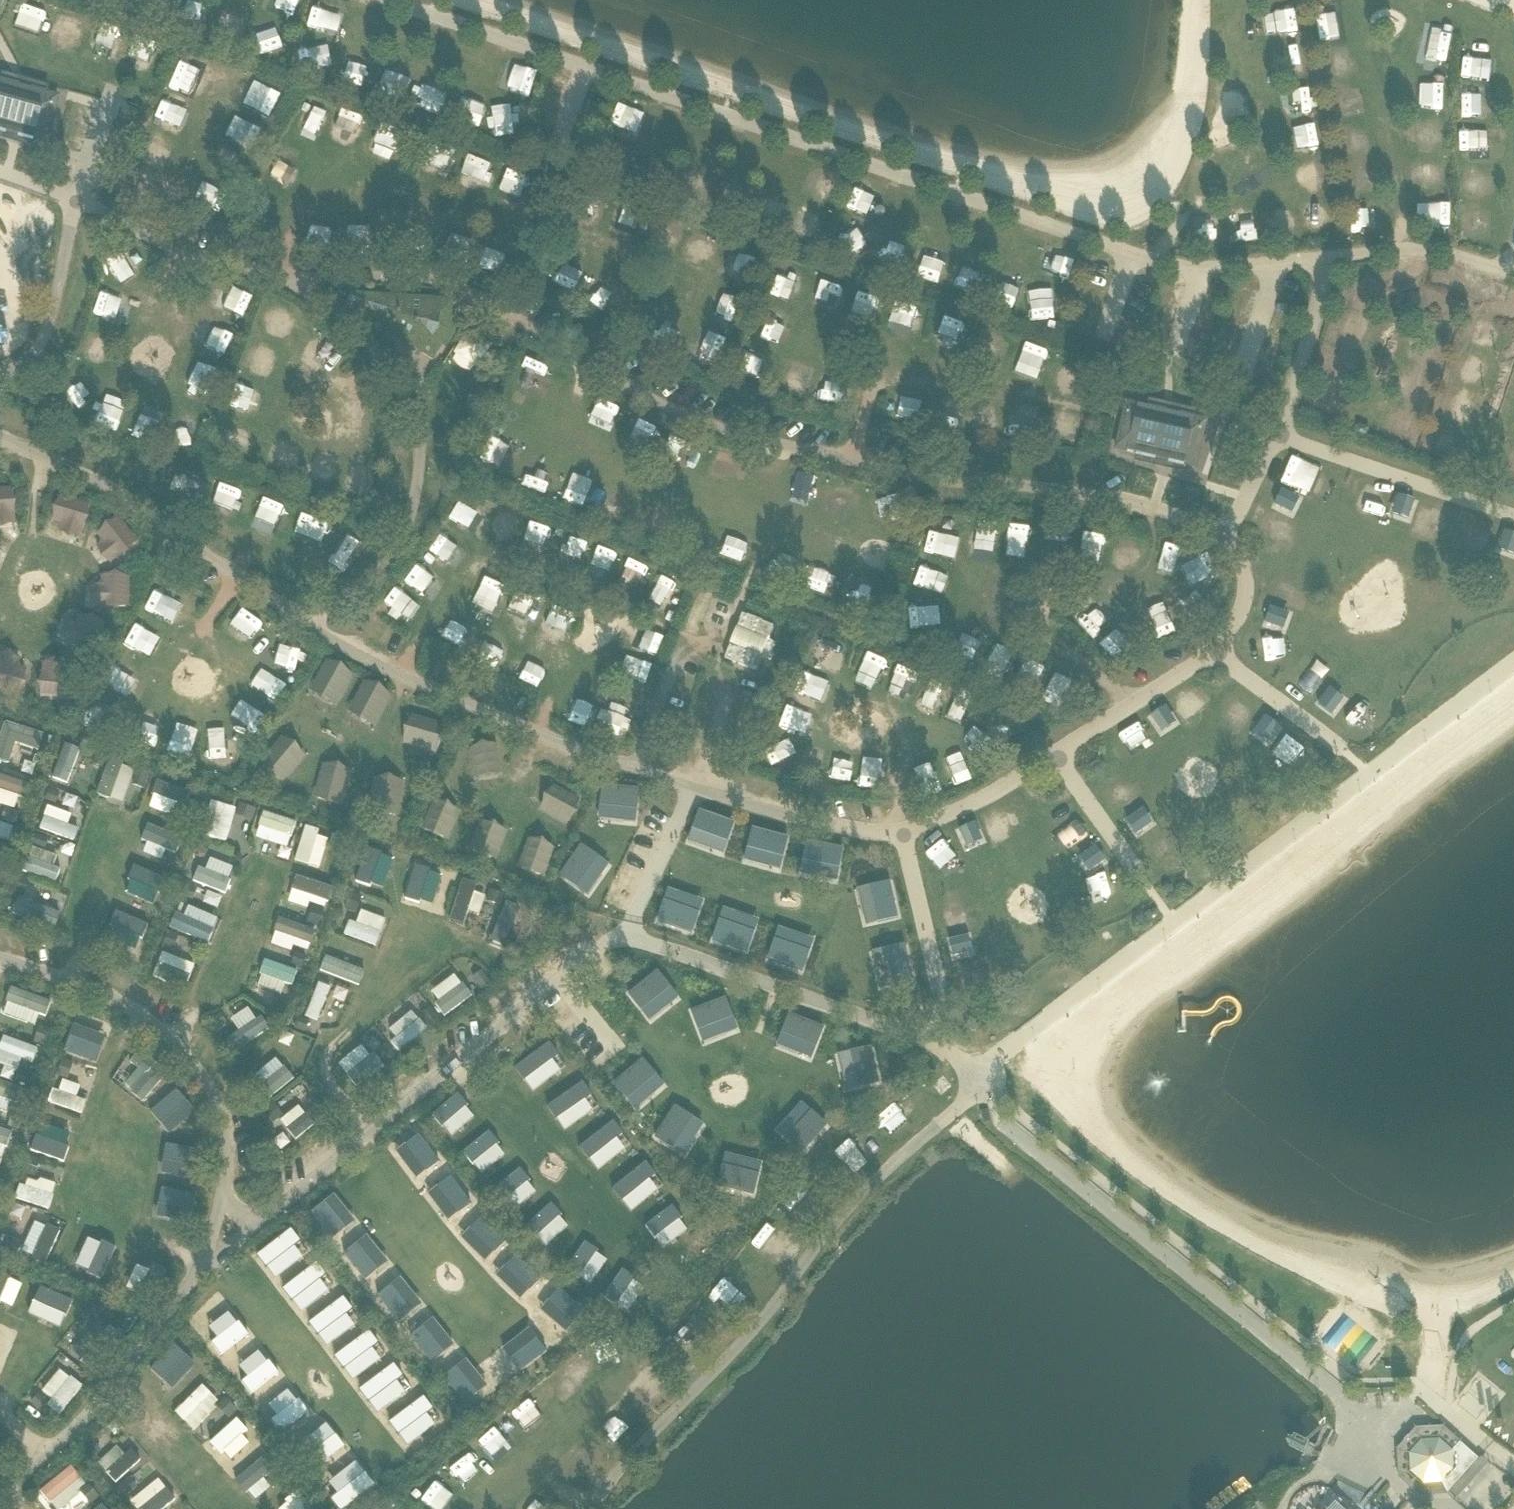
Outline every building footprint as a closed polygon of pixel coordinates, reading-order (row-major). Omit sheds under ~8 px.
[(299,0),(284,0),(280,9),(293,14),(299,0)] [(342,12),(314,0),(313,0),(305,20),(334,32),(342,12)] [(179,22),(198,30),(206,10),(187,3),(179,22)] [(1291,7),(1272,10),(1275,32),(1295,29),(1291,7)] [(222,38),(239,41),(245,12),(228,9),(222,38)] [(1319,38),(1340,32),(1334,9),(1313,14),(1319,38)] [(261,23),(261,52),(280,53),(281,24),(261,23)] [(1421,37),(1419,62),(1438,63),(1439,38),(1421,37)] [(322,75),(331,44),(310,38),(302,69),(322,75)] [(1477,77),(1481,55),(1460,52),(1457,73),(1477,77)] [(364,86),(369,67),(349,62),(344,81),(364,86)] [(501,83),(530,91),(535,72),(506,65),(501,83)] [(34,142),(48,145),(61,96),(39,89),(40,83),(3,73),(1,78),(0,78),(0,129),(6,131),(5,133),(0,132),(0,138),(23,145),(25,139),(20,138),(21,135),(34,139),(34,142)] [(388,73),(382,91),(403,98),(409,80),(388,73)] [(236,102),(253,110),(267,83),(250,75),(236,102)] [(418,101),(436,108),(443,91),(424,84),(418,101)] [(1284,88),(1284,105),(1312,104),(1311,87),(1284,88)] [(1481,117),(1480,92),(1458,93),(1459,118),(1481,117)] [(151,119),(170,126),(177,107),(158,100),(151,119)] [(309,102),(303,118),(319,124),(325,108),(309,102)] [(490,124),(517,135),(524,117),(498,106),(490,124)] [(628,134),(633,116),(613,110),(607,128),(628,134)] [(355,294),(351,306),(389,331),(432,359),(448,334),(449,299),(401,297),(355,294)] [(1196,471),(1207,424),(1177,417),(1178,414),(1169,412),(1168,415),(1125,405),(1114,451),(1153,460),(1152,463),(1161,465),(1162,462),(1196,471)] [(1281,491),(1274,505),(1286,511),(1289,506),(1293,508),(1296,504),(1291,501),(1293,497),(1281,491)] [(1398,496),(1394,509),(1399,510),(1397,515),(1402,517),(1404,512),(1409,514),(1413,501),(1398,496)] [(1500,544),(1505,546),(1504,551),(1509,553),(1510,548),(1513,549),(1513,535),(1505,532),(1500,544)] [(1270,608),(1265,623),(1278,628),(1279,623),(1284,624),(1286,619),(1281,618),(1283,613),(1270,608)] [(736,628),(741,630),(735,646),(730,644),(724,658),(756,671),(762,656),(770,660),(777,644),(768,641),(774,626),(742,613),(736,628)] [(1327,694),(1319,705),(1331,714),(1339,704),(1335,700),(1338,696),(1334,693),(1331,697),(1327,694)] [(1165,707),(1151,716),(1158,727),(1163,724),(1166,729),(1170,726),(1167,721),(1172,719),(1165,707)] [(1266,718),(1258,729),(1262,732),(1259,736),(1263,739),(1267,735),(1271,738),(1279,727),(1266,718)] [(1138,814),(1127,821),(1136,835),(1147,827),(1144,822),(1148,819),(1145,815),(1141,818),(1138,814)] [(10,838),(11,820),(0,819),(0,838),(10,838)] [(974,824),(959,830),(965,842),(970,840),(972,845),(977,843),(974,838),(979,836),(974,824)] [(1087,860),(1083,863),(1086,867),(1090,864),(1093,869),(1104,861),(1095,848),(1084,855),(1087,860)] [(962,938),(949,941),(953,957),(966,953),(965,948),(970,947),(969,942),(964,943),(962,938)] [(0,1170),(9,1129),(0,1127),(0,1170)] [(1421,1442),(1409,1455),(1410,1473),(1424,1484),(1442,1483),(1447,1494),(1449,1491),(1478,1459),(1460,1443),(1452,1452),(1439,1441),(1421,1442)] [(1338,1501),(1330,1508),(1347,1508),(1338,1501)]
